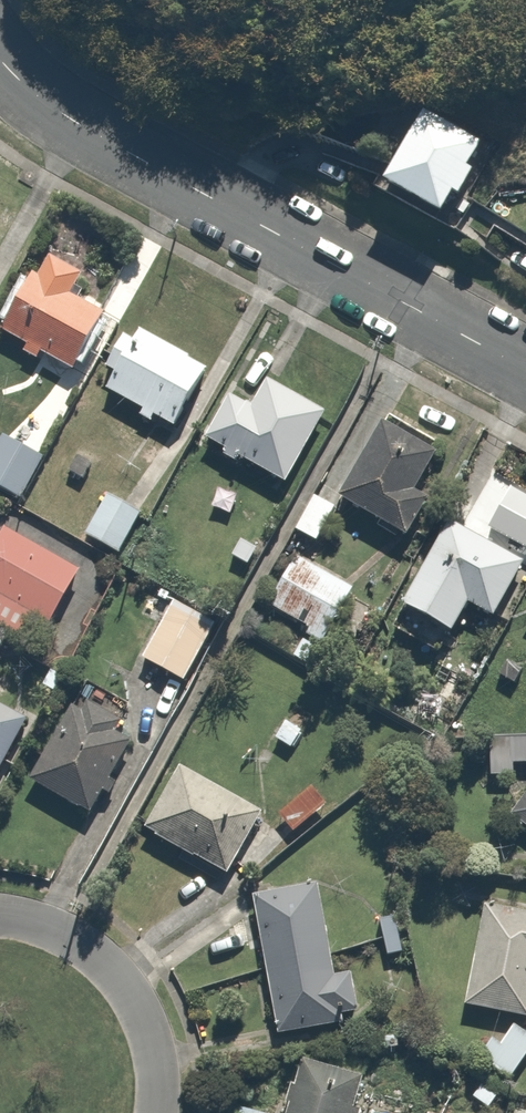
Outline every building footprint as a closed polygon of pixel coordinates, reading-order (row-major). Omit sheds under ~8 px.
[(490,139),(426,105),(386,181),(450,214),(490,139)] [(2,331),(27,344),(22,353),(37,361),(42,352),(76,371),(110,309),(75,291),(85,273),(52,255),(42,273),(35,269),(2,331)] [(139,331),(107,389),(175,427),(207,369),(139,331)] [(228,391),(204,440),(288,482),(325,409),(264,379),(252,403),(228,391)] [(435,448),(383,418),(338,496),(409,537),(434,492),(416,482),(435,448)] [(0,442),(0,486),(25,500),(49,458),(5,433),(0,442)] [(144,509),(110,490),(85,532),(119,552),(144,509)] [(316,543),(340,505),(318,491),(294,529),(316,543)] [(525,564),(450,520),(402,602),(453,632),(471,602),(494,615),(525,564)] [(21,639),(36,614),(51,624),(83,571),(7,525),(0,537),(0,627),(21,639)] [(300,553),(268,604),(323,638),(355,586),(300,553)] [(189,681),(218,621),(172,598),(142,658),(189,681)] [(142,719),(83,686),(30,778),(89,812),(142,719)] [(30,717),(0,701),(0,775),(30,717)] [(306,729),(285,716),(272,736),(293,749),(306,729)] [(493,756),(525,760),(525,738),(496,734),(493,756)] [(184,764),(148,829),(226,872),(262,807),(184,764)] [(314,778),(276,810),(300,838),(338,806),(314,778)] [(513,813),(525,823),(525,795),(513,813)] [(343,1023),(341,1010),(361,1006),(354,968),(334,971),(318,884),(255,896),(280,1034),(343,1023)] [(485,899),(467,1004),(525,1015),(525,906),(485,899)] [(403,914),(378,919),(386,955),(410,950),(403,914)] [(525,1057),(525,1031),(517,1025),(502,1045),(490,1036),(476,1054),(510,1079),(525,1057)] [(303,1058),(288,1112),(356,1112),(367,1075),(303,1058)] [(483,1077),(471,1097),(491,1110),(503,1090),(483,1077)]
